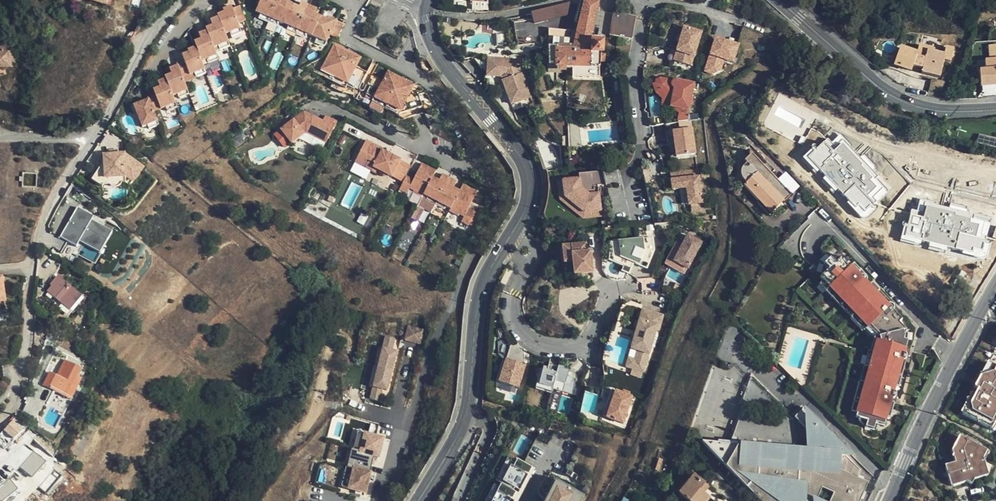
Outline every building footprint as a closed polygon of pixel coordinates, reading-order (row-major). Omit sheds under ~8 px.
[(272,21),(281,0),(262,0),(258,10),(262,12),(261,16),(272,21)] [(272,21),(279,24),(281,21),(286,23),(295,3),(289,0),(281,0),(272,21)] [(599,3),(584,0),(575,32),(548,29),(549,66),(556,67),(556,74),(566,74),(566,69),(597,69),(598,67),(600,67),(600,64),(606,64),(606,56),(604,56),(604,41),(602,41),(602,38),(592,36),(599,3)] [(288,28),(299,33),(313,5),(303,1),(301,5),(295,3),(286,23),(289,25),(288,28)] [(309,34),(315,36),(325,16),(317,13),(319,8),(313,5),(299,33),(308,37),(309,34)] [(488,13),(489,13),(490,5),(483,5),(483,6),(482,6),(482,13),(488,13)] [(222,17),(223,20),(229,36),(233,35),(234,39),(245,35),(242,27),(250,24),(245,8),(236,11),(235,9),(227,12),(227,15),(222,17)] [(331,36),(338,40),(346,24),(330,16),(329,18),(325,16),(315,36),(318,38),(317,41),(326,45),(331,36)] [(612,16),(610,38),(627,39),(630,18),(612,16)] [(209,30),(211,33),(217,50),(222,48),(224,52),(233,49),(229,36),(223,20),(215,23),(216,27),(209,30)] [(701,37),(684,31),(676,55),(681,56),(678,66),(691,69),(701,37)] [(199,44),(200,49),(206,64),(211,63),(212,65),(222,61),(217,50),(211,33),(203,36),(205,42),(199,44)] [(738,49),(714,42),(704,75),(711,78),(720,73),(723,63),(732,66),(738,49)] [(333,78),(332,80),(347,88),(350,83),(358,87),(361,80),(373,86),(369,94),(376,98),(374,102),(385,108),(386,107),(406,117),(426,111),(420,94),(412,90),(416,83),(337,43),(322,72),(333,78)] [(16,68),(16,50),(10,50),(9,44),(0,44),(0,68),(16,68)] [(975,65),(979,51),(971,48),(968,57),(958,54),(959,51),(943,47),(941,53),(923,48),(918,67),(934,71),(935,67),(945,70),(945,74),(962,78),(967,63),(975,65)] [(187,62),(180,65),(181,69),(185,81),(198,76),(200,80),(210,76),(206,64),(200,49),(191,53),(191,55),(185,57),(187,62)] [(678,66),(681,56),(676,55),(671,53),(668,63),(678,66)] [(489,81),(506,82),(506,78),(508,77),(509,78),(510,80),(510,82),(510,84),(507,85),(515,111),(534,105),(522,67),(490,65),(489,81)] [(175,76),(169,78),(170,80),(177,100),(182,98),(183,102),(192,98),(185,81),(181,69),(174,72),(175,76)] [(651,90),(653,93),(666,104),(666,108),(667,108),(679,110),(682,111),(687,85),(664,81),(661,82),(659,80),(655,79),(651,81),(650,83),(650,84),(651,85),(651,87),(651,90)] [(164,89),(157,91),(159,97),(163,105),(155,107),(157,115),(169,110),(170,114),(181,109),(177,100),(170,80),(162,83),(164,89)] [(347,88),(332,80),(330,86),(344,93),(347,88)] [(964,99),(969,85),(955,81),(951,95),(964,99)] [(151,132),(162,128),(157,115),(155,107),(163,105),(159,97),(152,100),(152,102),(144,105),(144,107),(138,109),(145,129),(150,128),(151,132)] [(383,113),(385,108),(374,102),(371,107),(383,113)] [(679,110),(667,108),(665,118),(664,126),(677,124),(679,110)] [(302,119),(311,112),(305,109),(299,114),(302,119)] [(322,125),(325,120),(311,112),(302,119),(299,114),(281,127),(293,143),(308,132),(325,141),(332,130),(322,125)] [(328,114),(325,120),(322,125),(332,130),(337,119),(328,114)] [(648,114),(642,114),(644,129),(659,127),(664,126),(665,118),(649,119),(648,114)] [(666,132),(685,130),(684,124),(677,124),(664,126),(659,127),(663,159),(670,158),(666,132)] [(685,130),(666,132),(670,158),(689,156),(685,130)] [(873,204),(890,188),(850,146),(852,145),(841,134),(832,142),(828,138),(818,148),(816,146),(805,156),(861,217),(864,218),(867,218),(877,208),(878,206),(877,205),(874,205),(873,204)] [(984,135),(981,146),(995,149),(995,138),(984,135)] [(402,158),(383,148),(384,147),(367,138),(358,156),(365,160),(363,164),(379,173),(382,169),(393,175),(402,158)] [(797,193),(750,145),(733,162),(758,187),(764,182),(785,204),(797,193)] [(127,152),(103,153),(104,179),(142,178),(141,159),(127,159),(127,152)] [(432,175),(436,168),(422,161),(414,177),(406,173),(398,188),(406,192),(409,185),(414,188),(413,191),(421,195),(422,193),(432,175)] [(602,171),(578,174),(579,178),(580,178),(581,188),(589,193),(598,192),(597,185),(605,184),(602,171)] [(694,171),(678,173),(679,180),(665,182),(666,192),(683,190),(685,207),(698,205),(694,171)] [(436,202),(449,176),(443,172),(439,179),(432,175),(422,193),(428,196),(427,198),(436,202)] [(678,173),(664,175),(665,182),(679,180),(678,173)] [(457,180),(449,176),(436,202),(445,207),(446,206),(450,208),(459,189),(453,186),(457,180)] [(558,201),(556,181),(565,179),(565,176),(552,177),(554,201),(558,201)] [(580,178),(556,181),(558,201),(583,220),(603,217),(599,193),(598,192),(589,193),(581,188),(580,178)] [(477,191),(463,183),(459,189),(450,208),(449,210),(458,215),(459,213),(464,216),(461,220),(469,225),(476,210),(469,206),(477,191)] [(984,242),(990,220),(934,205),(935,203),(919,199),(916,211),(911,210),(907,224),(905,223),(901,237),(981,259),(984,259),(987,257),(989,243),(989,241),(988,241),(985,242),(984,242)] [(77,207),(61,237),(77,245),(80,241),(102,252),(115,227),(77,207)] [(703,242),(687,235),(682,245),(676,242),(664,264),(684,275),(703,242)] [(610,242),(609,260),(623,266),(631,270),(634,264),(647,269),(654,250),(653,237),(610,242)] [(587,251),(586,243),(561,246),(563,265),(571,264),(573,276),(593,273),(591,251),(587,251)] [(832,268),(823,277),(825,280),(874,331),(876,329),(879,331),(880,339),(879,344),(875,343),(874,346),(873,353),(856,411),(854,417),(866,421),(864,427),(872,429),(874,423),(882,426),(885,417),(888,419),(893,403),(889,402),(891,397),(893,397),(895,396),(895,395),(895,392),(894,391),(893,390),(894,385),(898,386),(900,377),(897,376),(901,363),(904,362),(905,360),(906,358),(905,356),(903,354),(907,341),(903,340),(904,338),(901,330),(897,326),(901,322),(894,315),(894,312),(894,309),(892,308),(890,307),(888,307),(887,308),(876,295),(879,293),(871,285),(869,288),(866,285),(867,283),(867,281),(866,279),(863,278),(861,278),(860,279),(857,275),(860,273),(850,262),(847,264),(842,259),(838,262),(833,257),(827,263),(832,268)] [(563,265),(563,268),(567,268),(568,277),(573,276),(571,264),(563,265)] [(670,268),(664,281),(663,289),(676,288),(684,275),(664,264),(670,268)] [(631,270),(623,266),(621,271),(629,274),(631,270)] [(67,309),(80,293),(59,276),(45,292),(67,309)] [(874,331),(825,280),(821,283),(871,337),(869,345),(874,346),(875,343),(879,344),(880,339),(879,331),(876,329),(874,331)] [(643,308),(639,318),(635,321),(634,325),(636,330),(630,348),(636,350),(634,359),(631,368),(643,372),(656,329),(659,330),(664,315),(643,308)] [(407,325),(405,340),(421,343),(423,328),(407,325)] [(393,339),(384,337),(381,349),(372,388),(369,400),(379,403),(381,390),(382,387),(387,388),(394,356),(390,355),(390,351),(393,339)] [(873,353),(874,346),(869,345),(866,344),(864,350),(868,351),(873,353)] [(381,349),(376,348),(367,387),(372,388),(381,349)] [(856,411),(873,353),(868,351),(851,410),(856,411)] [(524,363),(505,357),(497,380),(517,386),(524,363)] [(634,359),(627,357),(624,366),(631,368),(634,359)] [(77,375),(80,376),(83,369),(65,360),(62,368),(65,369),(62,377),(58,375),(51,372),(44,387),(54,392),(47,408),(49,409),(51,404),(59,407),(65,395),(68,396),(77,375)] [(989,363),(985,365),(976,381),(980,383),(976,389),(972,396),(969,395),(959,412),(961,415),(986,428),(993,415),(995,417),(995,367),(989,363)] [(566,376),(567,370),(546,365),(544,374),(537,373),(533,387),(549,392),(552,381),(564,384),(566,376)] [(83,378),(80,376),(77,375),(68,396),(74,399),(83,378)] [(575,378),(566,376),(564,384),(561,392),(570,394),(575,378)] [(500,383),(498,387),(515,393),(517,388),(500,383)] [(586,385),(584,392),(599,395),(601,388),(586,385)] [(549,392),(533,387),(532,393),(548,397),(549,392)] [(611,388),(606,405),(609,406),(615,390),(611,388)] [(606,405),(602,414),(622,421),(631,395),(615,390),(609,406),(606,405)] [(737,445),(725,467),(758,500),(782,500),(803,481),(811,485),(806,495),(815,499),(821,488),(832,493),(828,500),(858,500),(864,489),(867,482),(838,469),(840,453),(841,443),(803,406),(793,416),(807,430),(806,450),(737,445)] [(986,428),(991,431),(995,422),(995,417),(993,415),(986,428)] [(14,441),(24,430),(13,420),(3,431),(14,441)] [(365,435),(356,433),(352,451),(360,453),(365,435)] [(378,458),(382,439),(365,435),(360,453),(352,451),(350,451),(346,469),(352,470),(347,489),(365,494),(373,456),(378,458)] [(979,477),(975,462),(973,456),(978,455),(981,449),(958,436),(949,452),(952,462),(945,464),(942,469),(947,484),(950,486),(964,481),(967,483),(970,477),(972,479),(979,477)] [(65,477),(24,440),(0,466),(0,500),(1,500),(24,500),(39,485),(49,494),(65,477)] [(727,444),(702,442),(725,467),(737,445),(727,444)] [(853,454),(841,443),(840,453),(853,454)] [(973,456),(975,462),(980,460),(985,451),(981,449),(978,455),(973,456)] [(532,465),(518,458),(514,465),(511,464),(503,480),(520,488),(532,465)] [(980,460),(975,462),(979,477),(986,475),(980,460)] [(346,469),(344,468),(340,488),(347,489),(352,470),(346,469)] [(700,491),(705,484),(693,474),(677,494),(686,500),(710,500),(711,500),(700,491)] [(556,478),(544,500),(582,500),(586,493),(556,478)] [(502,483),(492,500),(514,500),(512,498),(516,490),(502,483)] [(864,489),(858,500),(866,500),(871,492),(864,489)]
